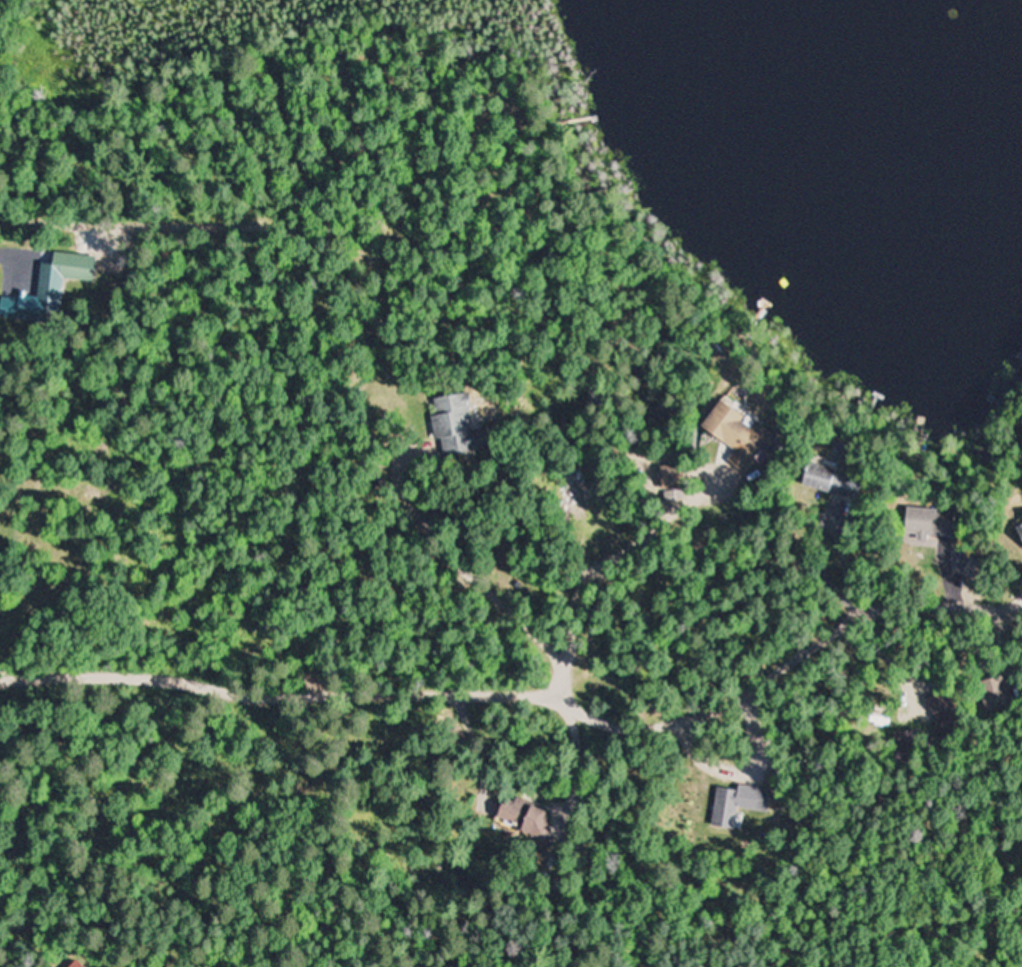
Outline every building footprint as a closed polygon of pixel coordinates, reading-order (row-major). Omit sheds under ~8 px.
[(38,292),(62,294),(63,278),(95,281),(97,256),(53,252),(52,265),(41,263),(38,292)] [(469,392),(430,397),(438,456),(489,449),(486,425),(474,427),(469,392)] [(699,426),(733,450),(725,461),(743,474),(771,434),(753,421),(751,423),(718,400),(699,426)] [(799,484),(844,496),(849,476),(833,471),(835,463),(807,455),(799,484)] [(902,533),(951,538),(955,510),(905,505),(902,533)] [(1013,523),(1021,545),(1021,520),(1013,523)] [(916,733),(899,730),(893,758),(910,761),(916,733)] [(555,816),(514,797),(512,801),(502,796),(491,820),(543,843),(555,816)]
